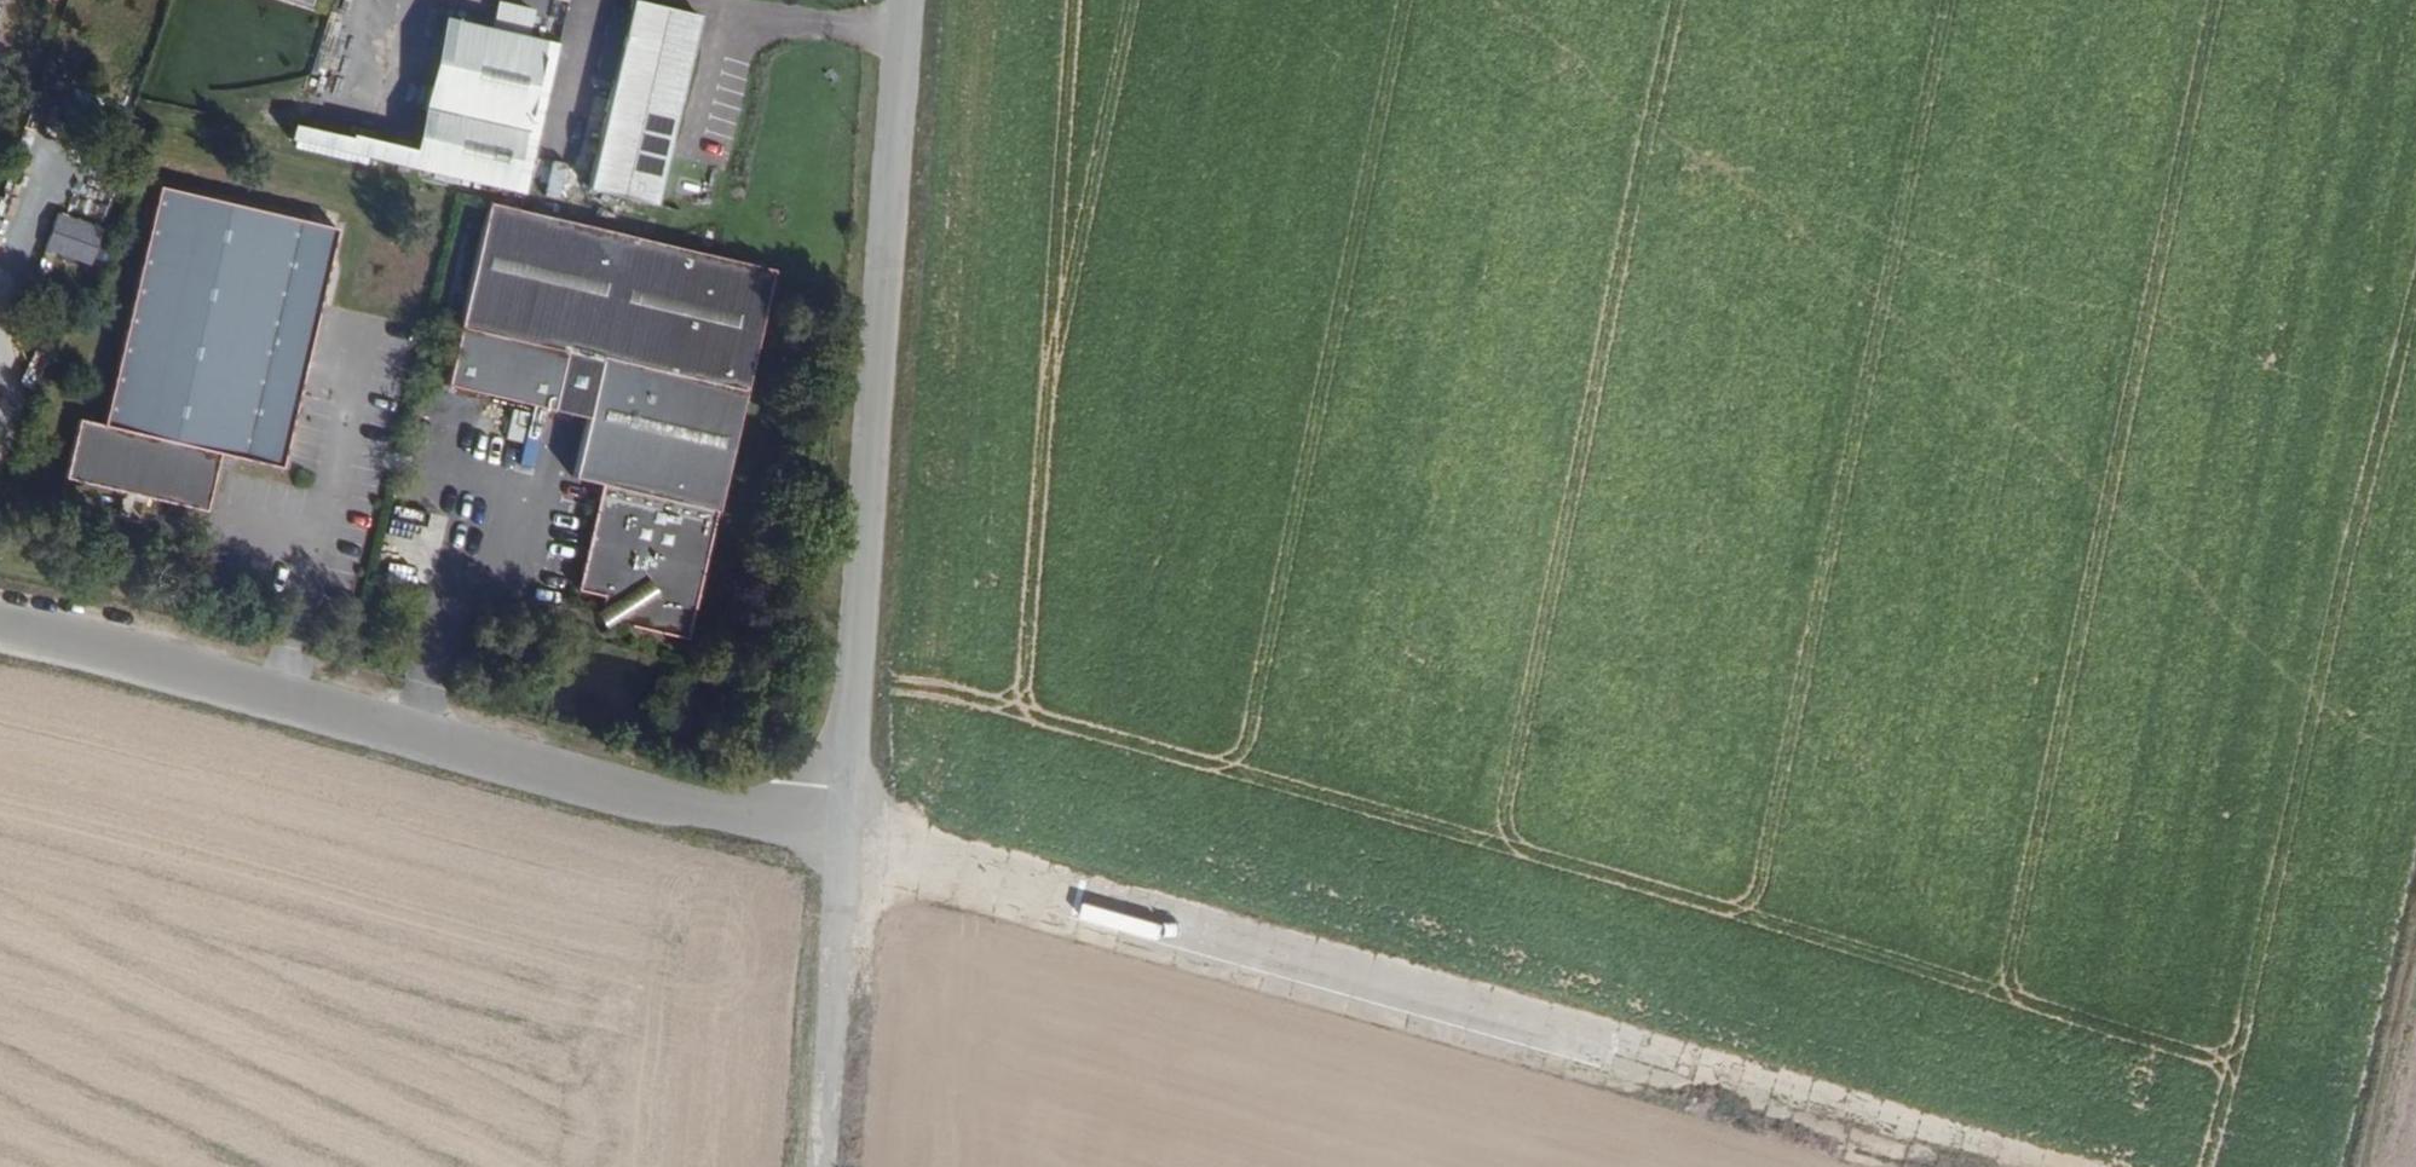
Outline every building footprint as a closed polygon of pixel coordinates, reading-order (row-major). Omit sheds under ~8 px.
[(651,207),(696,18),(632,2),(587,192),(651,207)] [(503,194),(546,22),(470,3),(464,26),(452,24),(415,171),(503,194)] [(276,470),(334,231),(156,188),(96,426),(74,421),(60,479),(201,513),(215,455),(276,470)] [(681,641),(770,274),(484,204),(442,387),(582,421),(569,480),(598,487),(575,592),(599,598),(598,611),(592,616),(601,631),(613,623),(681,641)]
